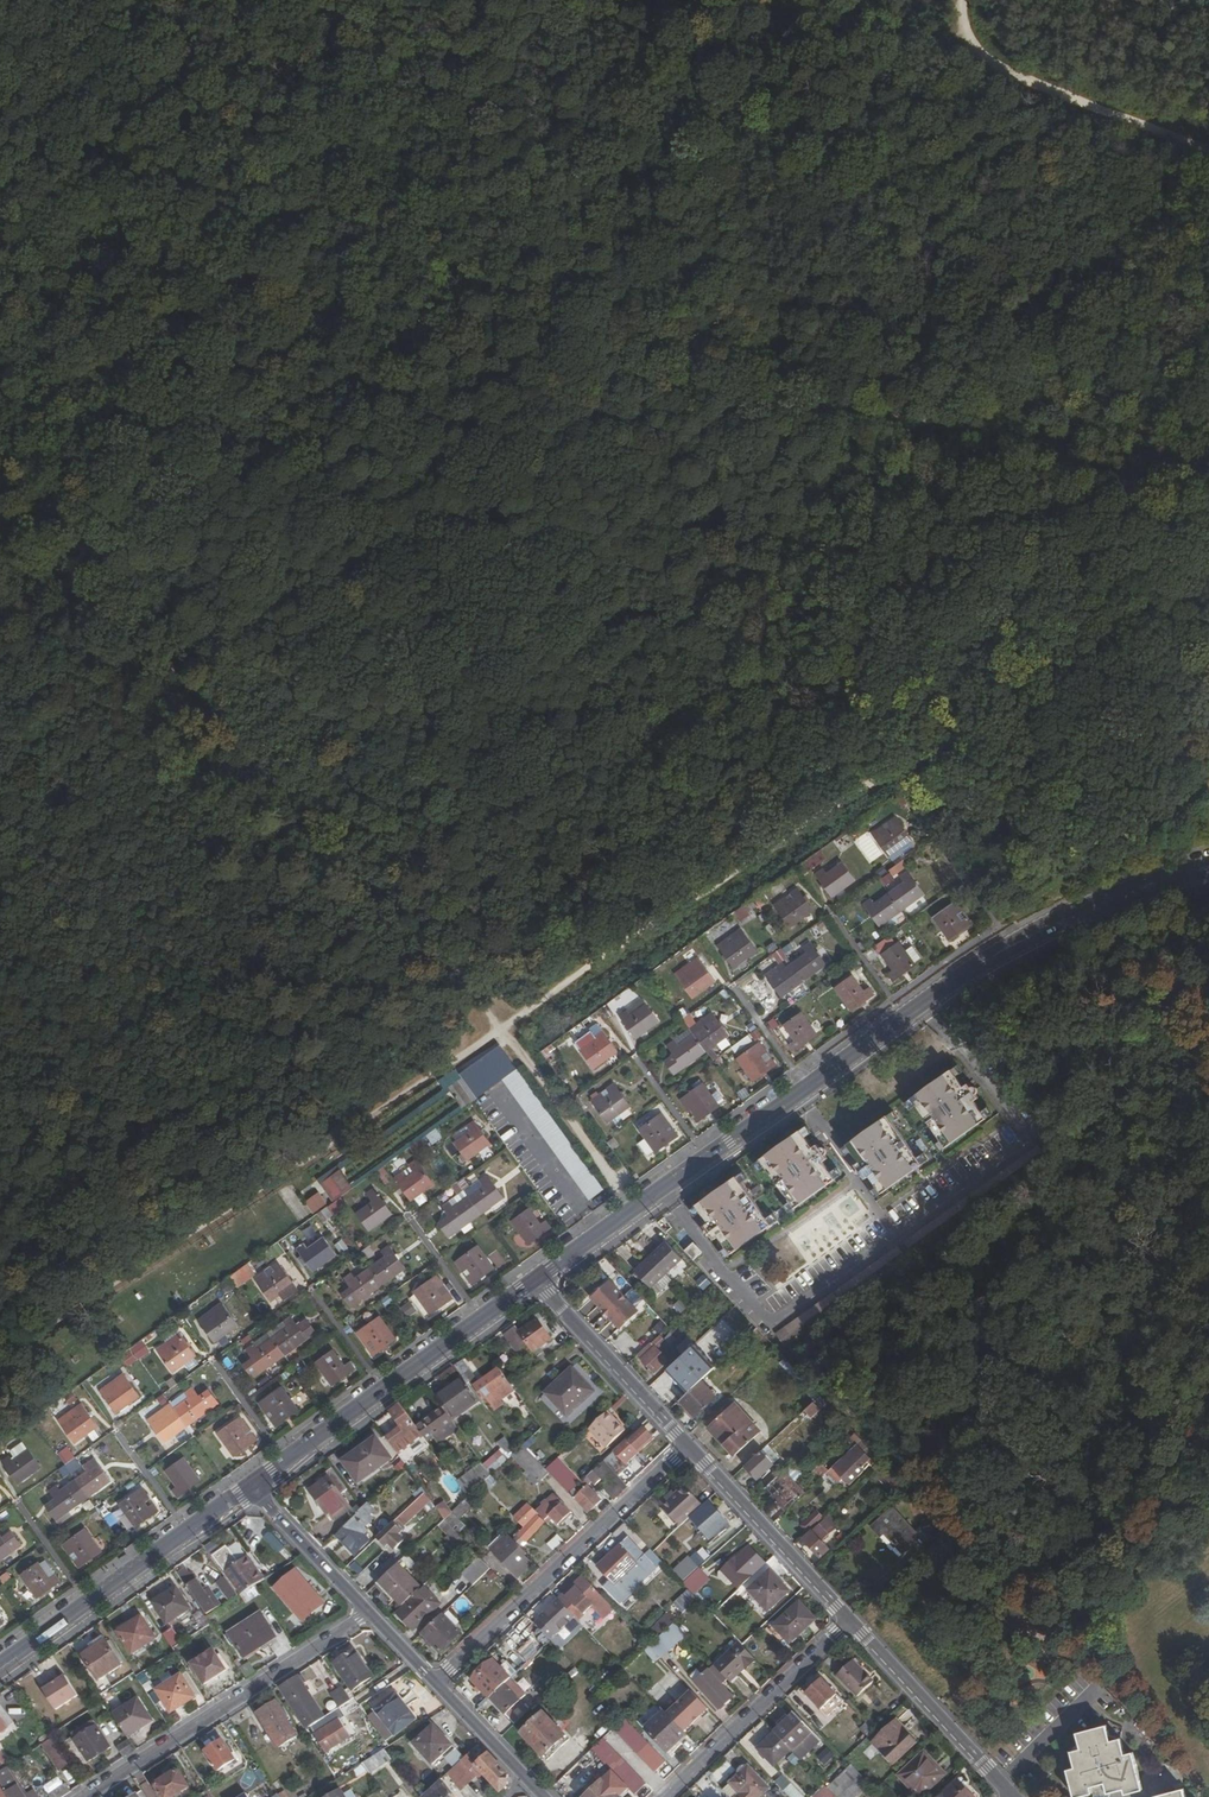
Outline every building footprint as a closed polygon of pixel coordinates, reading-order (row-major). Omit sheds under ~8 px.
[(875,834),(891,856),(913,841),(897,818),(875,834)] [(818,858),(823,864),(829,860),(824,854),(818,858)] [(820,875),(835,896),(857,881),(846,864),(830,875),(826,870),(820,875)] [(892,894),(904,911),(926,895),(911,872),(905,876),(909,882),(892,894)] [(781,910),(792,926),(814,910),(799,888),(793,893),(797,898),(781,910)] [(759,899),(763,905),(769,900),(765,894),(759,899)] [(882,927),(904,911),(892,894),(877,904),(873,899),(867,904),(882,927)] [(918,902),(907,911),(912,917),(922,907),(918,902)] [(936,918),(953,941),(975,926),(958,902),(936,918)] [(737,910),(742,921),(751,916),(747,906),(737,910)] [(821,922),(809,929),(815,939),(827,931),(821,922)] [(731,936),(727,939),(731,945),(746,934),(741,927),(730,935),(731,936)] [(721,943),(737,965),(758,951),(746,934),(731,945),(727,939),(721,943)] [(880,955),(898,944),(893,936),(876,947),(880,955)] [(768,974),(784,996),(828,965),(812,942),(806,946),(810,952),(778,974),(774,970),(768,974)] [(917,966),(916,964),(907,952),(901,944),(885,955),(896,971),(891,976),(895,982),(917,966)] [(907,952),(916,964),(923,959),(913,946),(907,952)] [(781,948),(773,953),(780,963),(788,957),(781,948)] [(683,978),(695,995),(717,979),(702,956),(694,961),(698,968),(683,978)] [(679,972),(683,978),(698,968),(694,961),(679,972)] [(862,964),(857,968),(861,974),(867,970),(862,964)] [(837,989),(853,1012),(875,996),(871,989),(865,993),(853,977),(837,989)] [(644,998),(631,1007),(635,1013),(648,1004),(644,998)] [(631,1007),(622,1013),(637,1035),(659,1020),(648,1004),(635,1013),(631,1007)] [(668,1053),(680,1070),(731,1035),(714,1011),(707,1016),(711,1021),(696,1033),(680,1044),(676,1038),(669,1043),(673,1049),(668,1053)] [(802,1012),(784,1026),(788,1032),(790,1030),(797,1041),(792,1045),(797,1051),(819,1036),(802,1012)] [(711,1021),(707,1016),(691,1027),(696,1033),(711,1021)] [(597,1065),(618,1050),(599,1023),(593,1028),(597,1033),(582,1043),(597,1065)] [(696,1033),(691,1027),(676,1038),(680,1044),(696,1033)] [(753,1034),(757,1041),(764,1036),(760,1030),(753,1034)] [(740,1057),(756,1080),(779,1064),(773,1057),(769,1061),(764,1055),(770,1051),(762,1041),(740,1057)] [(518,1067),(504,1078),(509,1086),(524,1076),(518,1067)] [(961,1068),(954,1072),(959,1079),(966,1074),(961,1068)] [(946,1142),(950,1149),(989,1121),(985,1114),(977,1103),(981,1100),(979,1097),(974,1091),(971,1087),(967,1089),(962,1083),(959,1079),(954,1072),(915,1100),(920,1107),(946,1142)] [(462,1075),(448,1085),(464,1106),(478,1096),(462,1075)] [(524,1076),(509,1086),(515,1094),(529,1083),(524,1076)] [(967,1080),(962,1083),(967,1089),(971,1087),(967,1080)] [(594,1097),(610,1119),(632,1104),(617,1081),(610,1086),(614,1092),(606,1097),(602,1091),(594,1097)] [(529,1083),(515,1094),(519,1100),(534,1090),(529,1083)] [(681,1098),(697,1121),(720,1106),(703,1083),(681,1098)] [(534,1090),(519,1100),(525,1108),(540,1097),(534,1090)] [(587,1102),(581,1092),(578,1094),(584,1104),(587,1102)] [(545,1104),(540,1097),(525,1108),(530,1115),(545,1104)] [(856,1106),(851,1098),(844,1103),(849,1111),(856,1106)] [(913,1112),(920,1107),(915,1100),(908,1105),(913,1112)] [(549,1111),(545,1104),(530,1115),(535,1121),(549,1111)] [(985,1114),(989,1121),(996,1116),(991,1110),(985,1114)] [(554,1118),(549,1111),(535,1121),(539,1128),(554,1118)] [(897,1113),(890,1118),(895,1124),(901,1120),(897,1113)] [(656,1150),(657,1151),(678,1135),(673,1128),(668,1132),(657,1116),(641,1128),(647,1137),(656,1150)] [(559,1125),(554,1118),(539,1128),(545,1135),(559,1125)] [(895,1124),(890,1118),(850,1147),(854,1154),(857,1157),(862,1164),(858,1167),(860,1170),(865,1177),(868,1181),(872,1178),(880,1189),(885,1196),(925,1167),(920,1160),(895,1124)] [(470,1130),(455,1141),(467,1159),(489,1143),(474,1121),(467,1126),(470,1130)] [(564,1132),(559,1125),(545,1135),(550,1143),(564,1132)] [(467,1126),(452,1137),(455,1141),(470,1130),(467,1126)] [(1013,1126),(950,1172),(959,1184),(1022,1139),(1013,1126)] [(426,1135),(433,1145),(444,1138),(437,1128),(426,1135)] [(810,1129),(804,1133),(808,1139),(814,1134),(810,1129)] [(569,1139),(564,1132),(550,1143),(554,1149),(569,1139)] [(804,1133),(762,1163),(767,1169),(792,1204),(797,1211),(838,1182),(833,1175),(826,1164),(829,1161),(828,1158),(822,1150),(819,1147),(819,1148),(815,1150),(811,1144),(808,1139),(804,1133)] [(648,1155),(656,1150),(647,1137),(639,1143),(648,1155)] [(423,1146),(418,1139),(410,1145),(415,1153),(423,1146)] [(574,1146),(569,1139),(554,1149),(560,1156),(574,1146)] [(943,1154),(950,1149),(946,1142),(938,1148),(943,1154)] [(579,1154),(574,1146),(560,1156),(565,1164),(579,1154)] [(854,1154),(850,1147),(843,1151),(848,1157),(854,1154)] [(584,1160),(579,1154),(565,1164),(570,1170),(584,1160)] [(927,1155),(920,1160),(925,1167),(932,1162),(927,1155)] [(862,1164),(857,1157),(853,1161),(858,1167),(862,1164)] [(589,1168),(584,1160),(570,1170),(575,1177),(589,1168)] [(767,1169),(762,1163),(756,1168),(761,1173),(767,1169)] [(395,1177),(411,1199),(433,1182),(420,1165),(405,1176),(402,1172),(395,1177)] [(575,1177),(580,1184),(594,1175),(589,1168),(575,1177)] [(334,1200),(352,1187),(340,1170),(322,1182),(334,1200)] [(833,1175),(838,1182),(845,1177),(840,1170),(833,1175)] [(956,1186),(947,1174),(890,1215),(899,1227),(956,1186)] [(441,1222),(450,1235),(503,1198),(487,1175),(481,1179),(484,1184),(454,1206),(450,1201),(443,1205),(450,1215),(441,1222)] [(580,1184),(585,1192),(599,1182),(594,1175),(580,1184)] [(744,1176),(738,1180),(742,1186),(749,1182),(744,1176)] [(453,1185),(458,1193),(471,1186),(466,1177),(453,1185)] [(742,1186),(738,1180),(698,1208),(703,1215),(706,1219),(711,1227),(707,1229),(709,1233),(714,1240),(717,1243),(721,1240),(728,1251),(732,1257),(773,1229),(768,1222),(742,1186)] [(590,1199),(604,1190),(599,1182),(585,1192),(590,1199)] [(885,1196),(880,1189),(874,1193),(878,1200),(885,1196)] [(306,1200),(313,1213),(328,1204),(320,1191),(306,1200)] [(353,1208),(369,1230),(391,1214),(375,1192),(368,1196),(372,1200),(364,1207),(361,1202),(353,1208)] [(341,1199),(331,1205),(336,1212),(346,1207),(341,1199)] [(797,1211),(792,1204),(786,1209),(790,1216),(797,1211)] [(326,1206),(316,1213),(322,1221),(332,1215),(326,1206)] [(512,1221),(529,1243),(551,1227),(546,1220),(540,1223),(529,1208),(512,1221)] [(703,1215),(698,1208),(692,1214),(696,1220),(703,1215)] [(775,1217),(768,1222),(773,1229),(779,1224),(775,1217)] [(711,1227),(706,1219),(702,1222),(707,1229),(711,1227)] [(878,1224),(821,1265),(830,1277),(887,1236),(878,1224)] [(296,1249),(312,1270),(334,1254),(322,1238),(306,1248),(302,1244),(296,1249)] [(345,1239),(336,1243),(340,1252),(349,1248),(345,1239)] [(371,1245),(363,1249),(368,1259),(377,1254),(371,1245)] [(369,1266),(381,1284),(404,1268),(388,1245),(381,1250),(384,1255),(369,1266)] [(455,1262),(472,1284),(494,1268),(478,1245),(455,1262)] [(669,1277),(685,1263),(669,1245),(637,1274),(653,1292),(660,1285),(669,1277)] [(696,1246),(687,1254),(695,1263),(704,1254),(696,1246)] [(732,1257),(728,1251),(722,1256),(726,1262),(732,1257)] [(231,1276),(239,1287),(257,1274),(248,1263),(231,1276)] [(258,1284),(271,1301),(292,1286),(277,1264),(270,1268),(273,1273),(258,1284)] [(359,1300),(381,1284),(369,1266),(354,1277),(350,1272),(343,1277),(359,1300)] [(828,1279),(819,1267),(768,1303),(777,1316),(828,1279)] [(704,1289),(713,1283),(706,1274),(697,1280),(704,1289)] [(234,1286),(227,1277),(218,1283),(224,1292),(234,1286)] [(416,1292),(431,1314),(453,1298),(448,1290),(447,1291),(437,1277),(416,1292)] [(669,1277),(660,1285),(666,1292),(675,1284),(669,1277)] [(638,1313),(609,1283),(591,1300),(620,1331),(638,1313)] [(788,1349),(845,1309),(834,1296),(778,1336),(788,1349)] [(682,1298),(674,1304),(682,1313),(689,1307),(682,1298)] [(403,1308),(409,1316),(417,1311),(410,1302),(403,1308)] [(198,1321),(214,1342),(234,1328),(223,1311),(208,1321),(204,1316),(198,1321)] [(358,1332),(375,1355),(395,1340),(379,1317),(358,1332)] [(243,1366),(252,1379),(315,1334),(305,1320),(296,1327),(289,1318),(245,1349),(252,1359),(243,1366)] [(705,1336),(722,1357),(743,1341),(725,1319),(705,1336)] [(522,1336),(529,1347),(532,1351),(542,1365),(548,1361),(544,1355),(542,1356),(540,1352),(553,1344),(539,1324),(522,1336)] [(522,1336),(517,1331),(507,1338),(518,1354),(520,1353),(529,1347),(522,1336)] [(160,1354),(173,1371),(195,1355),(179,1333),(173,1337),(176,1342),(160,1354)] [(656,1349),(656,1348),(662,1343),(658,1338),(651,1345),(656,1349)] [(683,1358),(695,1346),(689,1339),(676,1351),(683,1358)] [(656,1349),(651,1345),(640,1356),(644,1360),(643,1361),(656,1374),(669,1362),(656,1348),(656,1349)] [(136,1352),(144,1363),(152,1357),(144,1346),(136,1352)] [(529,1347),(520,1353),(523,1358),(532,1351),(529,1347)] [(315,1364),(331,1386),(354,1370),(349,1363),(344,1367),(332,1352),(315,1364)] [(700,1352),(677,1374),(692,1389),(715,1367),(700,1352)] [(294,1367),(298,1373),(305,1368),(301,1363),(294,1367)] [(477,1382),(463,1363),(457,1368),(466,1382),(470,1387),(477,1382)] [(512,1387),(502,1372),(476,1390),(484,1402),(486,1400),(496,1414),(504,1409),(501,1405),(517,1394),(512,1387)] [(562,1412),(588,1388),(573,1372),(548,1397),(562,1412)] [(101,1389),(116,1412),(138,1397),(126,1379),(110,1390),(106,1385),(101,1389)] [(480,1403),(470,1387),(466,1382),(438,1401),(445,1411),(452,1422),(480,1403)] [(717,1399),(702,1383),(681,1402),(696,1419),(717,1399)] [(147,1419),(162,1441),(216,1403),(206,1390),(197,1396),(191,1388),(147,1419)] [(255,1406),(273,1429),(297,1412),(280,1388),(255,1406)] [(595,1395),(588,1388),(562,1412),(569,1419),(595,1395)] [(824,1399),(820,1396),(815,1401),(806,1410),(809,1413),(824,1399)] [(63,1424),(75,1441),(97,1426),(81,1402),(73,1408),(78,1413),(63,1424)] [(426,1440),(403,1407),(391,1416),(403,1433),(388,1443),(400,1459),(426,1440)] [(737,1455),(761,1434),(736,1408),(712,1429),(737,1455)] [(452,1422),(445,1411),(424,1425),(434,1439),(441,1435),(447,1442),(460,1433),(452,1422)] [(627,1432),(609,1414),(590,1432),(608,1450),(627,1432)] [(217,1433),(233,1456),(256,1440),(250,1433),(244,1437),(233,1422),(217,1433)] [(606,1465),(622,1481),(631,1472),(628,1468),(626,1466),(653,1440),(644,1430),(606,1465)] [(512,1452),(514,1451),(506,1440),(499,1445),(506,1456),(509,1454),(511,1456),(514,1455),(512,1452)] [(626,1466),(628,1468),(655,1442),(653,1440),(626,1466)] [(9,1455),(12,1460),(27,1449),(22,1441),(7,1452),(9,1455)] [(866,1453),(871,1449),(862,1441),(834,1466),(851,1485),(871,1466),(868,1463),(871,1460),(866,1453)] [(345,1466),(353,1478),(359,1474),(366,1484),(394,1463),(380,1444),(356,1462),(354,1459),(345,1466)] [(768,1446),(762,1452),(774,1465),(781,1459),(768,1446)] [(547,1472),(524,1448),(517,1455),(513,1458),(532,1477),(529,1480),(538,1488),(551,1475),(547,1472)] [(3,1460),(19,1482),(40,1467),(27,1449),(12,1460),(9,1455),(3,1460)] [(774,1465),(762,1452),(746,1466),(759,1479),(774,1465)] [(509,1454),(506,1456),(488,1472),(492,1478),(499,1472),(512,1459),(511,1456),(509,1454)] [(68,1461),(71,1466),(80,1461),(76,1455),(68,1461)] [(48,1506),(57,1519),(112,1482),(95,1458),(88,1463),(91,1466),(59,1488),(57,1485),(50,1490),(56,1500),(48,1506)] [(172,1489),(178,1496),(199,1481),(183,1458),(166,1471),(176,1486),(172,1489)] [(571,1497),(583,1486),(559,1461),(547,1472),(551,1475),(571,1497)] [(396,1470),(400,1475),(405,1470),(401,1465),(396,1470)] [(607,1492),(617,1502),(630,1490),(622,1481),(606,1465),(599,1471),(611,1484),(610,1484),(612,1487),(607,1492)] [(793,1465),(784,1473),(794,1483),(802,1475),(793,1465)] [(817,1481),(828,1471),(822,1465),(812,1475),(817,1481)] [(486,1470),(463,1492),(468,1500),(472,1497),(492,1478),(488,1472),(486,1470)] [(631,1472),(622,1481),(630,1490),(639,1481),(631,1472)] [(794,1483),(784,1473),(767,1489),(787,1510),(804,1494),(794,1483)] [(359,1474),(353,1478),(361,1488),(366,1484),(359,1474)] [(589,1489),(593,1485),(590,1480),(583,1485),(587,1489),(589,1489)] [(332,1515),(337,1521),(352,1510),(332,1481),(313,1493),(329,1516),(332,1515)] [(120,1503),(136,1526),(157,1511),(153,1504),(147,1507),(143,1501),(150,1496),(143,1487),(120,1503)] [(587,1489),(575,1501),(583,1509),(589,1516),(592,1513),(593,1514),(603,1505),(589,1489),(587,1489)] [(683,1529),(706,1508),(688,1490),(679,1497),(673,1503),(670,1500),(663,1507),(683,1529)] [(419,1503),(427,1496),(423,1492),(415,1498),(419,1503)] [(673,1503),(679,1497),(676,1495),(670,1500),(673,1503)] [(407,1519),(412,1523),(425,1511),(422,1509),(430,1502),(427,1496),(419,1503),(408,1513),(411,1516),(407,1519)] [(550,1506),(552,1509),(560,1502),(555,1496),(547,1503),(550,1506)] [(479,1504),(472,1497),(468,1500),(466,1502),(472,1510),(473,1510),(479,1504)] [(472,1510),(466,1502),(451,1516),(445,1522),(458,1536),(459,1537),(466,1529),(459,1522),(472,1510)] [(542,1519),(547,1524),(552,1519),(560,1528),(573,1516),(560,1502),(552,1509),(550,1506),(539,1515),(542,1519)] [(451,1516),(444,1505),(437,1511),(445,1522),(451,1516)] [(118,1522),(109,1506),(102,1510),(110,1526),(118,1522)] [(101,1514),(96,1507),(90,1511),(95,1518),(101,1514)] [(731,1526),(713,1507),(695,1523),(713,1542),(731,1526)] [(917,1544),(924,1552),(939,1537),(937,1535),(927,1524),(918,1531),(895,1507),(875,1525),(883,1535),(888,1530),(908,1552),(917,1544)] [(377,1514),(372,1508),(338,1538),(355,1557),(374,1540),(369,1534),(379,1525),(372,1518),(377,1514)] [(542,1519),(539,1515),(533,1509),(519,1522),(528,1531),(520,1539),(526,1546),(547,1526),(541,1520),(542,1519)] [(812,1530),(819,1523),(824,1519),(817,1512),(805,1523),(812,1530)] [(408,1513),(378,1541),(387,1549),(391,1545),(397,1552),(406,1544),(400,1537),(405,1533),(403,1531),(412,1523),(407,1519),(411,1516),(408,1513)] [(819,1523),(829,1534),(839,1525),(828,1514),(824,1519),(819,1523)] [(812,1530),(803,1538),(820,1556),(829,1548),(822,1540),(829,1534),(819,1523),(812,1530)] [(937,1535),(939,1537),(947,1530),(944,1528),(937,1535)] [(64,1544),(80,1566),(101,1551),(85,1529),(64,1544)] [(0,1533),(0,1560),(13,1552),(21,1546),(10,1530),(1,1535),(0,1533)] [(275,1552),(283,1548),(275,1530),(266,1534),(275,1552)] [(459,1537),(458,1536),(453,1541),(458,1547),(451,1553),(456,1559),(469,1548),(459,1537)] [(549,1546),(556,1554),(566,1544),(559,1537),(549,1546)] [(527,1560),(530,1557),(522,1549),(517,1543),(512,1538),(495,1554),(521,1582),(535,1568),(527,1560)] [(517,1543),(522,1549),(526,1546),(520,1539),(517,1543)] [(653,1565),(631,1541),(599,1570),(615,1588),(638,1568),(643,1573),(653,1565)] [(256,1585),(264,1580),(247,1557),(239,1562),(227,1547),(213,1557),(241,1594),(256,1585)] [(673,1571),(684,1582),(699,1568),(689,1557),(673,1571)] [(25,1572),(41,1594),(63,1579),(58,1572),(52,1575),(41,1560),(25,1572)] [(474,1588),(492,1572),(481,1560),(463,1576),(474,1588)] [(740,1594),(755,1579),(736,1560),(722,1574),(733,1586),(740,1594)] [(397,1600),(404,1607),(414,1598),(422,1591),(398,1566),(380,1583),(397,1600)] [(302,1621),(324,1603),(296,1570),(274,1588),(302,1621)] [(0,1576),(0,1579),(3,1583),(11,1577),(7,1571),(0,1576)] [(695,1597),(710,1583),(700,1571),(684,1586),(695,1597)] [(189,1586),(208,1614),(222,1606),(210,1588),(205,1592),(191,1572),(181,1578),(184,1583),(187,1588),(189,1586)] [(490,1577),(495,1583),(499,1579),(493,1574),(490,1577)] [(733,1586),(722,1574),(720,1575),(720,1580),(727,1587),(732,1588),(733,1586)] [(751,1594),(770,1615),(791,1596),(772,1575),(751,1594)] [(230,1601),(239,1595),(225,1576),(216,1582),(230,1601)] [(586,1579),(584,1577),(559,1601),(561,1602),(564,1605),(578,1591),(576,1589),(586,1579)] [(604,1599),(586,1579),(576,1589),(578,1591),(564,1605),(577,1619),(580,1622),(595,1607),(604,1599)] [(380,1583),(377,1586),(394,1603),(397,1600),(380,1583)] [(165,1623),(188,1608),(175,1587),(151,1602),(165,1623)] [(422,1591),(414,1598),(415,1600),(399,1615),(413,1631),(441,1607),(425,1588),(422,1591)] [(614,1610),(604,1599),(595,1607),(605,1618),(614,1610)] [(561,1602),(536,1626),(552,1643),(553,1641),(577,1619),(564,1605),(561,1602)] [(817,1624),(801,1606),(776,1629),(792,1647),(817,1624)] [(243,1655),(276,1635),(262,1612),(229,1633),(243,1655)] [(675,1625),(679,1622),(672,1614),(644,1640),(651,1648),(675,1625)] [(132,1654),(156,1638),(142,1616),(117,1632),(132,1654)] [(444,1616),(423,1635),(441,1655),(462,1636),(444,1616)] [(684,1634),(675,1625),(651,1648),(661,1658),(662,1660),(675,1648),(672,1645),(684,1634)] [(675,1648),(687,1637),(684,1634),(672,1645),(675,1648)] [(89,1644),(91,1648),(106,1639),(102,1635),(89,1644)] [(106,1639),(91,1648),(83,1654),(99,1680),(122,1665),(106,1639)] [(537,1639),(521,1651),(528,1661),(544,1648),(537,1639)] [(734,1687),(759,1664),(744,1648),(739,1644),(715,1667),(728,1681),(734,1687)] [(661,1658),(651,1648),(646,1652),(656,1662),(661,1658)] [(354,1689),(374,1676),(356,1649),(336,1662),(354,1689)] [(209,1683),(220,1676),(228,1671),(217,1654),(199,1666),(209,1683)] [(839,1675),(859,1697),(875,1681),(855,1660),(839,1675)] [(643,1670),(636,1662),(626,1671),(633,1679),(643,1670)] [(475,1683),(489,1698),(510,1680),(495,1664),(475,1683)] [(723,1687),(728,1681),(715,1667),(709,1673),(705,1668),(699,1674),(704,1679),(697,1685),(720,1711),(734,1698),(723,1687)] [(633,1679),(626,1671),(619,1677),(626,1685),(633,1679)] [(704,1679),(699,1674),(692,1680),(697,1685),(704,1679)] [(53,1684),(50,1681),(43,1686),(57,1709),(80,1695),(67,1675),(58,1681),(53,1684)] [(173,1713),(196,1698),(181,1676),(158,1690),(173,1713)] [(223,1679),(220,1676),(209,1683),(211,1686),(223,1679)] [(284,1688),(309,1728),(324,1718),(299,1678),(284,1688)] [(489,1698),(490,1700),(505,1687),(511,1681),(510,1680),(489,1698)] [(511,1681),(505,1687),(506,1688),(509,1691),(515,1686),(511,1681)] [(844,1702),(824,1681),(810,1695),(830,1716),(844,1702)] [(509,1691),(520,1703),(526,1698),(515,1686),(509,1691)] [(340,1708),(352,1700),(344,1687),(332,1695),(340,1708)] [(505,1687),(490,1700),(492,1701),(506,1688),(505,1687)] [(492,1701),(515,1726),(529,1713),(520,1703),(509,1691),(506,1688),(492,1701)] [(397,1734),(416,1719),(399,1696),(379,1710),(397,1734)] [(690,1727),(704,1715),(695,1705),(691,1702),(689,1704),(683,1697),(675,1705),(681,1711),(677,1715),(690,1727)] [(114,1715),(129,1738),(154,1722),(139,1699),(114,1715)] [(704,1715),(709,1709),(700,1700),(695,1705),(704,1715)] [(281,1747),(301,1734),(280,1701),(259,1714),(281,1747)] [(324,1718),(309,1728),(325,1753),(335,1746),(350,1736),(335,1711),(324,1718)] [(667,1754),(687,1735),(666,1713),(646,1731),(667,1754)] [(565,1737),(544,1714),(522,1735),(543,1757),(565,1737)] [(783,1729),(778,1734),(794,1751),(795,1752),(802,1760),(822,1741),(815,1733),(798,1715),(792,1720),(788,1717),(780,1725),(783,1729)] [(657,1774),(668,1763),(626,1720),(615,1730),(657,1774)] [(85,1734),(76,1739),(90,1761),(111,1747),(95,1722),(83,1730),(85,1734)] [(897,1763),(916,1744),(903,1731),(905,1729),(898,1722),(877,1743),(897,1763)] [(1106,1779),(1109,1790),(1125,1786),(1127,1790),(1145,1786),(1134,1749),(1127,1751),(1122,1735),(1112,1738),(1107,1722),(1079,1729),(1083,1746),(1073,1749),(1077,1765),(1069,1767),(1076,1794),(1092,1791),(1090,1783),(1106,1779)] [(376,1728),(386,1740),(392,1734),(382,1723),(376,1728)] [(433,1763),(452,1745),(434,1726),(415,1744),(433,1763)] [(868,1726),(862,1732),(868,1737),(874,1731),(868,1726)] [(903,1731),(916,1744),(921,1739),(908,1726),(905,1729),(903,1731)] [(73,1735),(76,1739),(85,1734),(83,1730),(73,1735)] [(62,1772),(78,1759),(57,1733),(41,1746),(62,1772)] [(794,1751),(778,1734),(760,1751),(776,1767),(794,1751)] [(592,1750),(613,1773),(588,1796),(624,1796),(631,1791),(634,1794),(645,1784),(604,1739),(592,1750)] [(124,1759),(137,1750),(130,1740),(118,1748),(124,1759)] [(218,1771),(236,1760),(224,1740),(206,1752),(218,1771)] [(335,1746),(325,1753),(328,1757),(337,1751),(335,1746)] [(393,1759),(385,1749),(366,1762),(373,1771),(393,1759)] [(945,1775),(938,1767),(940,1766),(927,1752),(902,1776),(921,1796),(945,1775)] [(509,1776),(490,1755),(483,1760),(481,1757),(476,1760),(471,1754),(463,1760),(471,1771),(477,1766),(485,1775),(502,1793),(509,1786),(509,1776)] [(463,1760),(462,1759),(448,1774),(462,1795),(485,1775),(477,1766),(471,1771),(463,1760)] [(738,1796),(761,1796),(772,1787),(751,1765),(734,1782),(737,1786),(743,1792),(738,1796)] [(854,1765),(829,1788),(837,1796),(841,1796),(864,1776),(854,1765)] [(7,1767),(4,1769),(0,1772),(0,1779),(3,1783),(13,1777),(7,1767)] [(389,1794),(398,1786),(383,1770),(374,1778),(389,1794)] [(189,1787),(178,1771),(156,1785),(164,1796),(173,1796),(189,1787)] [(873,1785),(864,1776),(841,1796),(858,1796),(866,1789),(868,1790),(873,1785)] [(13,1788),(18,1785),(13,1777),(3,1783),(6,1788),(11,1785),(13,1788)] [(36,1788),(30,1778),(20,1784),(18,1785),(13,1788),(11,1785),(6,1788),(12,1796),(42,1796),(36,1788)] [(960,1780),(943,1796),(976,1796),(960,1780)] [(735,1796),(738,1796),(743,1792),(737,1786),(734,1782),(727,1788),(735,1796)] [(50,1793),(53,1796),(61,1796),(72,1790),(67,1783),(50,1793)] [(444,1784),(426,1796),(454,1796),(444,1784)] [(793,1784),(785,1791),(791,1796),(805,1796),(793,1784)] [(1184,1785),(1156,1793),(1157,1796),(1187,1796),(1184,1785)] [(829,1788),(827,1786),(816,1796),(837,1796),(829,1788)] [(341,1789),(328,1796),(346,1796),(341,1789)]
